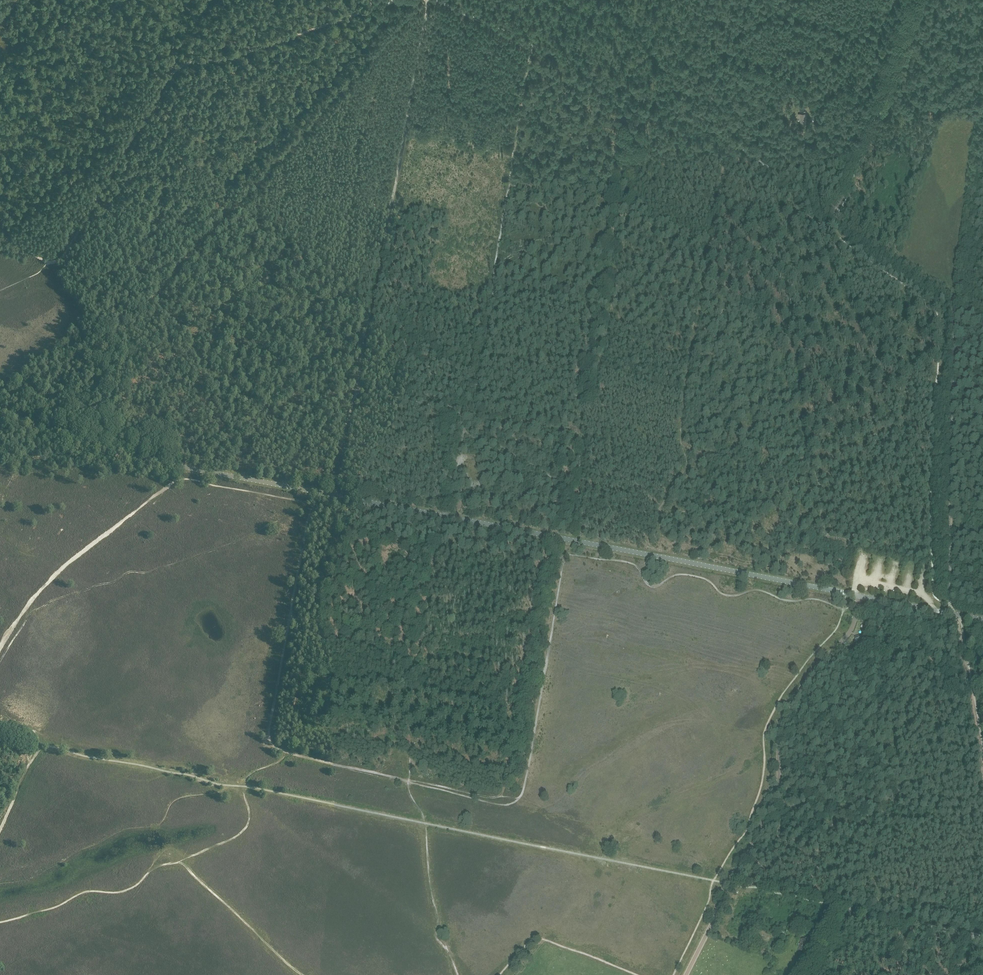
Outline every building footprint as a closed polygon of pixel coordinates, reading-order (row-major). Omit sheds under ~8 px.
[(809,941),(801,939),(800,944),(798,943),(798,946),(800,946),(798,950),(806,952),(809,941)]
